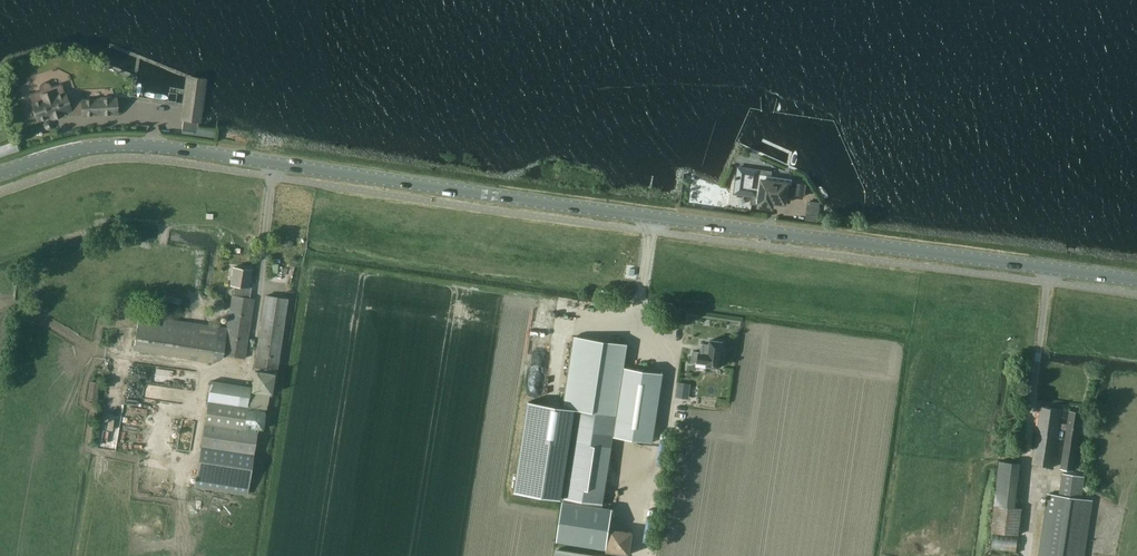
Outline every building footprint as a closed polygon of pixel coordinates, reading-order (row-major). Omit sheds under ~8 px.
[(182,106),(180,120),(183,121),(182,131),(197,132),(198,123),(201,123),(202,122),(207,79),(189,76),(186,76),(182,103),(182,106)] [(61,84),(51,87),(50,86),(49,84),(48,83),(46,82),(43,82),(41,84),(40,85),(40,87),(40,89),(40,90),(30,94),(38,120),(53,115),(52,113),(59,111),(59,113),(69,110),(71,114),(83,113),(83,115),(116,113),(116,99),(111,99),(111,97),(101,97),(101,99),(82,100),(82,102),(68,102),(61,84)] [(0,145),(0,154),(18,150),(16,142),(0,145)] [(737,180),(735,193),(752,195),(751,204),(766,206),(767,199),(784,202),(785,193),(804,196),(806,185),(793,183),(792,183),(792,185),(787,185),(787,184),(770,182),(771,175),(772,171),(739,166),(737,175),(736,179),(737,180)] [(253,269),(234,266),(231,284),(235,285),(244,286),(243,290),(251,292),(252,286),(250,286),(253,269)] [(227,327),(223,354),(245,357),(255,298),(251,297),(251,292),(243,290),(244,286),(235,285),(234,294),(233,294),(227,327)] [(252,387),(212,380),(195,485),(248,493),(258,429),(263,430),(266,411),(267,411),(270,393),(272,393),(275,372),(277,373),(288,299),(265,295),(254,369),(255,369),(252,387)] [(134,349),(214,361),(219,326),(140,313),(134,349)] [(528,401),(515,490),(564,497),(564,498),(558,541),(607,548),(613,508),(603,507),(614,436),(654,442),(664,373),(624,367),(628,344),(604,340),(599,339),(591,338),(575,336),(564,407),(528,401)] [(704,343),(703,352),(694,351),(692,361),(708,363),(707,365),(722,367),(724,355),(721,354),(723,341),(711,339),(710,343),(704,343)] [(99,382),(90,381),(87,398),(96,400),(99,382)] [(678,382),(676,395),(688,396),(689,384),(678,382)] [(1054,467),(1060,428),(1067,429),(1061,468),(1075,470),(1083,412),(1070,410),(1068,423),(1061,422),(1063,408),(1042,405),(1033,464),(1054,467)] [(995,531),(1020,533),(1022,506),(1018,505),(1022,461),(1001,459),(995,531)] [(1081,498),(1084,476),(1062,473),(1059,495),(1047,493),(1038,555),(1084,555),(1093,500),(1081,498)] [(607,549),(630,553),(633,532),(611,528),(607,549)] [(992,549),(1017,552),(1019,536),(994,533),(992,549)]
